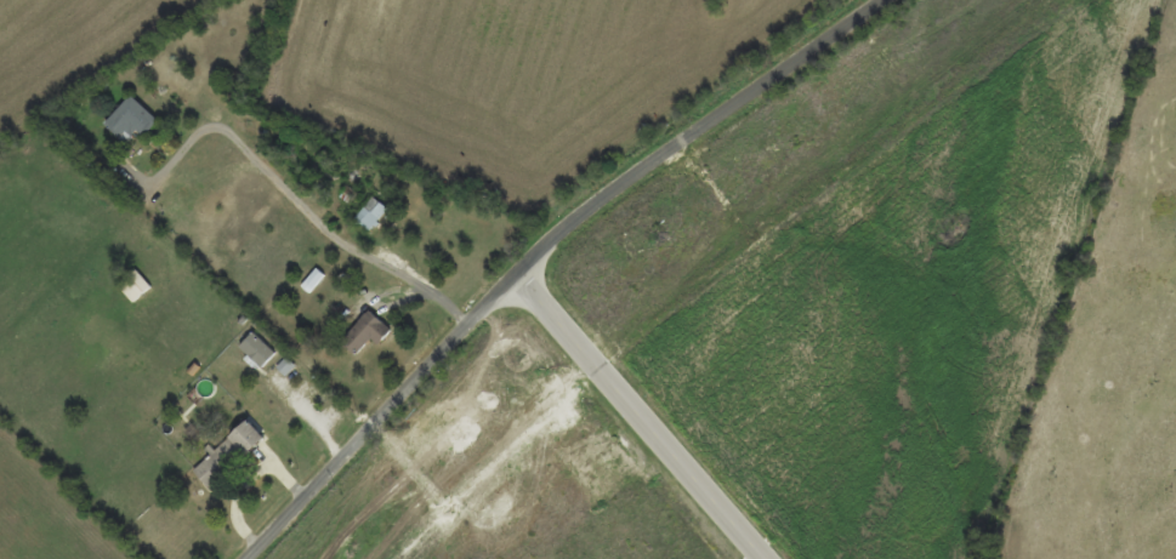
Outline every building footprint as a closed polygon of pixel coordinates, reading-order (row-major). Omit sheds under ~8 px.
[(140,131),(147,138),(162,123),(136,96),(108,123),(128,143),(140,131)] [(391,209),(374,197),(357,222),(374,234),(391,209)] [(136,305),(155,288),(138,270),(119,286),(136,305)] [(345,340),(360,356),(377,339),(383,346),(397,333),(374,311),(345,340)] [(214,491),(272,440),(254,420),(196,471),(214,491)]
